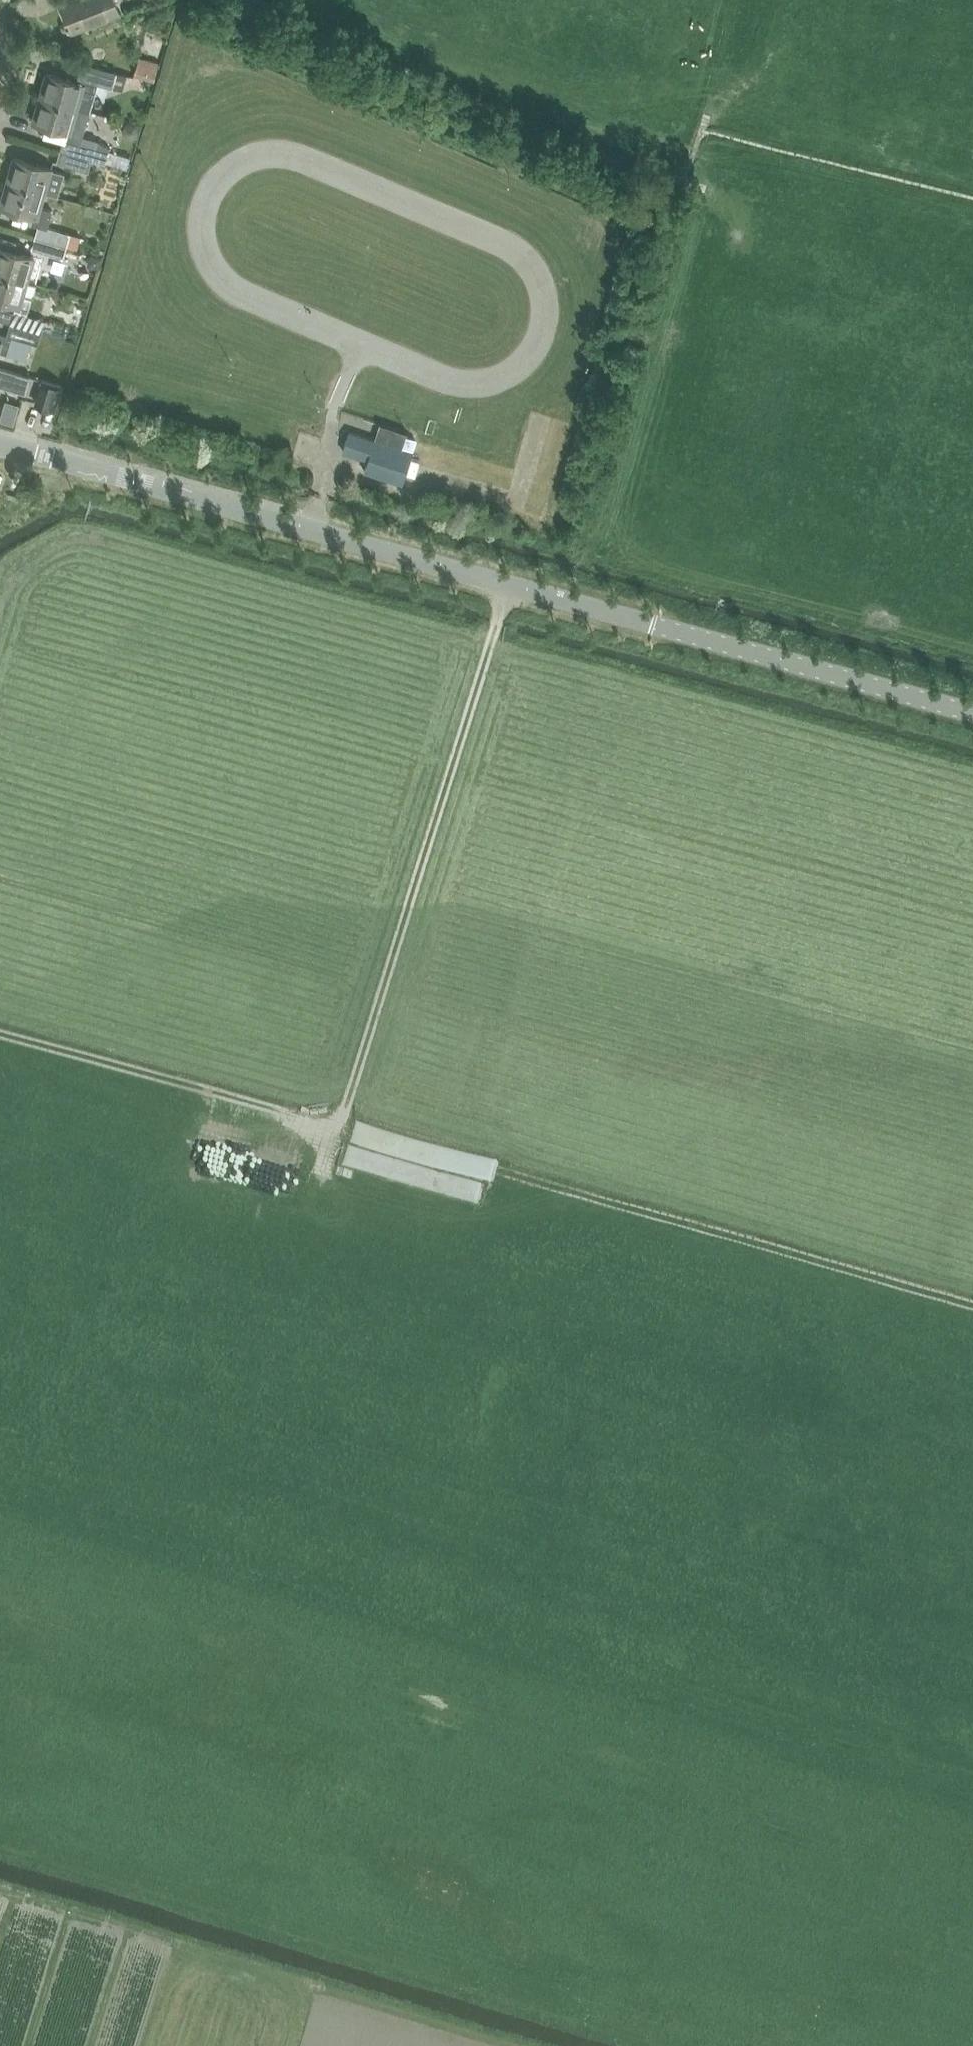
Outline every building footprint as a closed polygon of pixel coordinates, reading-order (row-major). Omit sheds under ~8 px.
[(63,3),(74,31),(111,16),(122,12),(118,0),(70,0),(63,3)] [(147,42),(142,62),(162,67),(167,47),(147,42)] [(49,72),(41,97),(79,109),(90,112),(98,84),(112,88),(117,72),(84,62),(79,81),(49,72)] [(117,72),(112,88),(123,91),(128,75),(119,72),(117,72)] [(41,97),(34,122),(46,125),(66,131),(62,142),(60,149),(92,159),(106,163),(109,150),(110,147),(98,140),(83,135),(90,112),(79,109),(41,97)] [(124,126),(123,131),(126,137),(129,138),(132,139),(138,136),(139,133),(140,130),(136,124),(130,122),(124,126)] [(60,149),(56,162),(88,172),(92,159),(60,149)] [(53,169),(16,159),(9,182),(46,193),(53,169)] [(40,225),(36,237),(67,247),(71,235),(48,228),(53,210),(42,206),(46,193),(9,182),(2,207),(36,217),(34,224),(40,225)] [(71,235),(67,247),(76,249),(80,237),(71,235)] [(36,237),(33,250),(64,258),(67,247),(36,237)] [(0,247),(0,274),(28,282),(35,257),(0,247)] [(91,254),(87,266),(99,269),(102,258),(91,254)] [(41,334),(45,320),(27,315),(32,298),(24,296),(28,282),(0,274),(0,300),(16,305),(10,325),(41,334)] [(53,290),(49,293),(55,305),(60,302),(63,293),(53,290)] [(7,354),(11,338),(38,346),(41,334),(10,325),(8,335),(1,333),(0,338),(0,352),(7,354)] [(25,392),(29,377),(0,368),(0,384),(25,392)] [(61,385),(42,380),(35,403),(55,408),(61,385)] [(412,451),(349,430),(343,451),(368,460),(365,471),(402,483),(412,451)]
